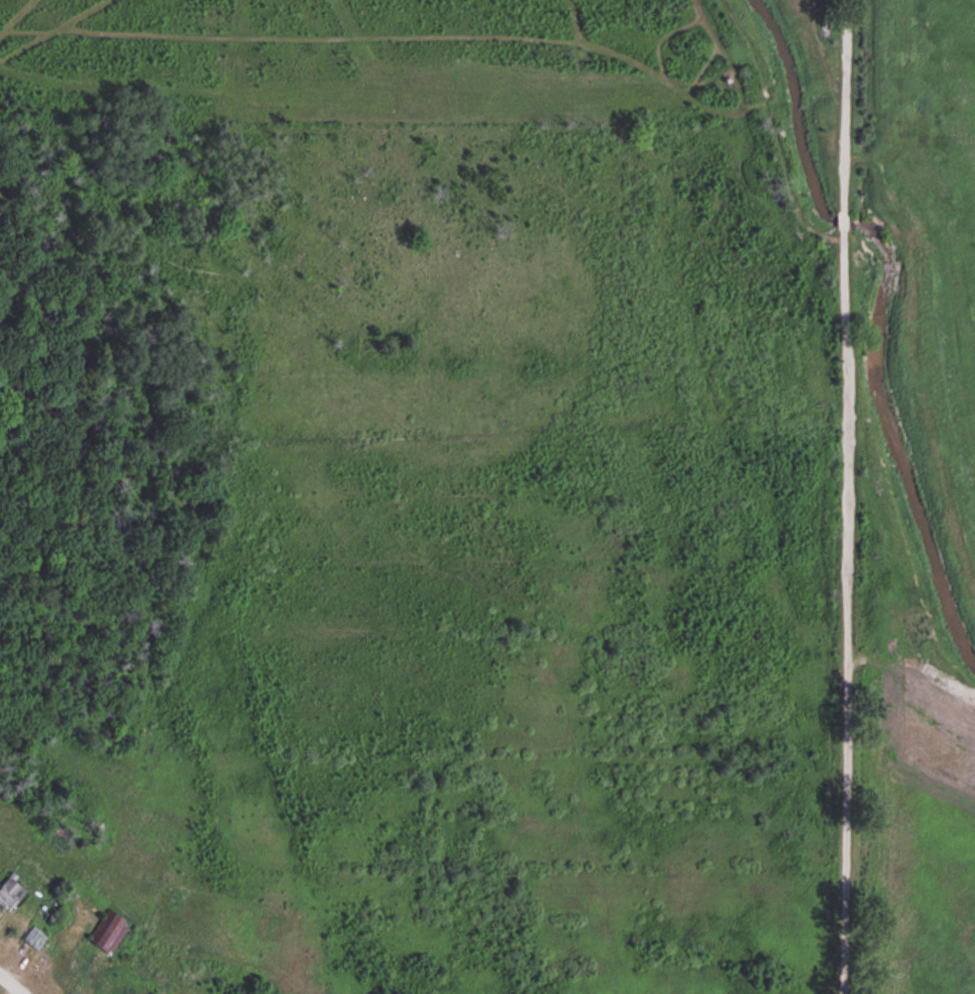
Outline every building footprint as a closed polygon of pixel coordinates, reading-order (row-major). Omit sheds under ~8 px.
[(7,907),(22,888),(3,873),(0,876),(0,902),(7,907)] [(83,938),(99,948),(119,916),(103,906),(83,938)] [(46,933),(30,922),(20,937),(35,948),(46,933)]
